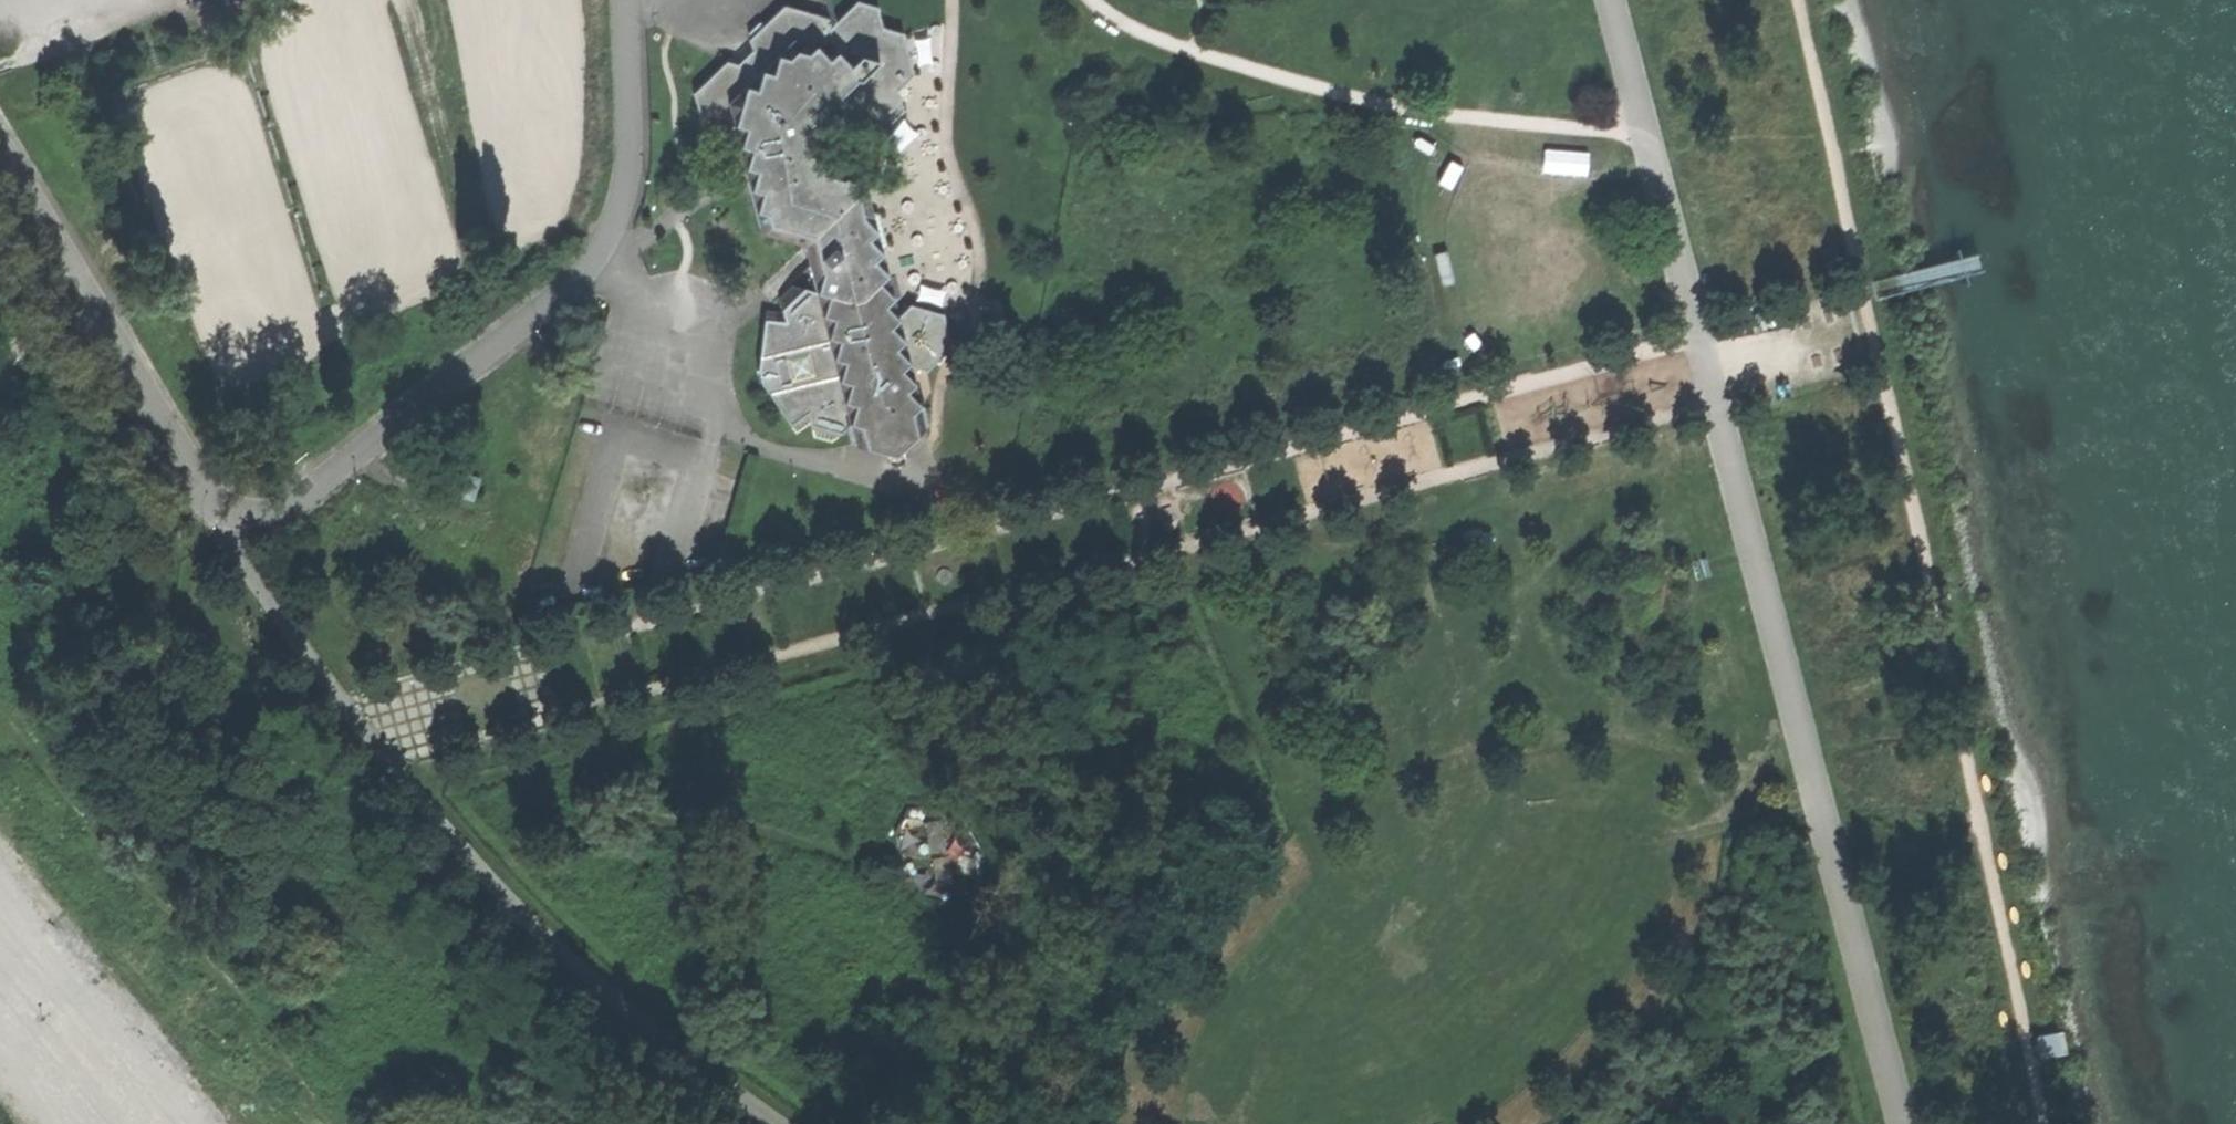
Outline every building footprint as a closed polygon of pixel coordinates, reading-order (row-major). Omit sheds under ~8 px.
[(833,441),(847,426),(852,443),(895,455),(927,421),(914,384),(901,367),(929,370),(951,346),(945,315),(912,304),(897,317),(880,252),(885,251),(888,247),(880,215),(865,207),(863,183),(820,173),(809,127),(842,96),(850,134),(872,140),(902,108),(898,90),(914,71),(904,35),(897,29),(884,26),(880,13),(876,6),(864,1),(832,20),(784,6),(750,37),(749,44),(752,50),(744,61),(727,61),(695,91),(706,136),(743,147),(751,179),(764,228),(806,242),(810,254),(814,264),(810,268),(814,289),(796,285),(779,297),(781,310),(767,307),(760,375),(771,396),(798,433),(811,425),(817,438),(833,441)] [(453,472),(447,492),(471,498),(477,479),(453,472)] [(2061,1051),(2056,1028),(2032,1033),(2037,1056),(2061,1051)]
